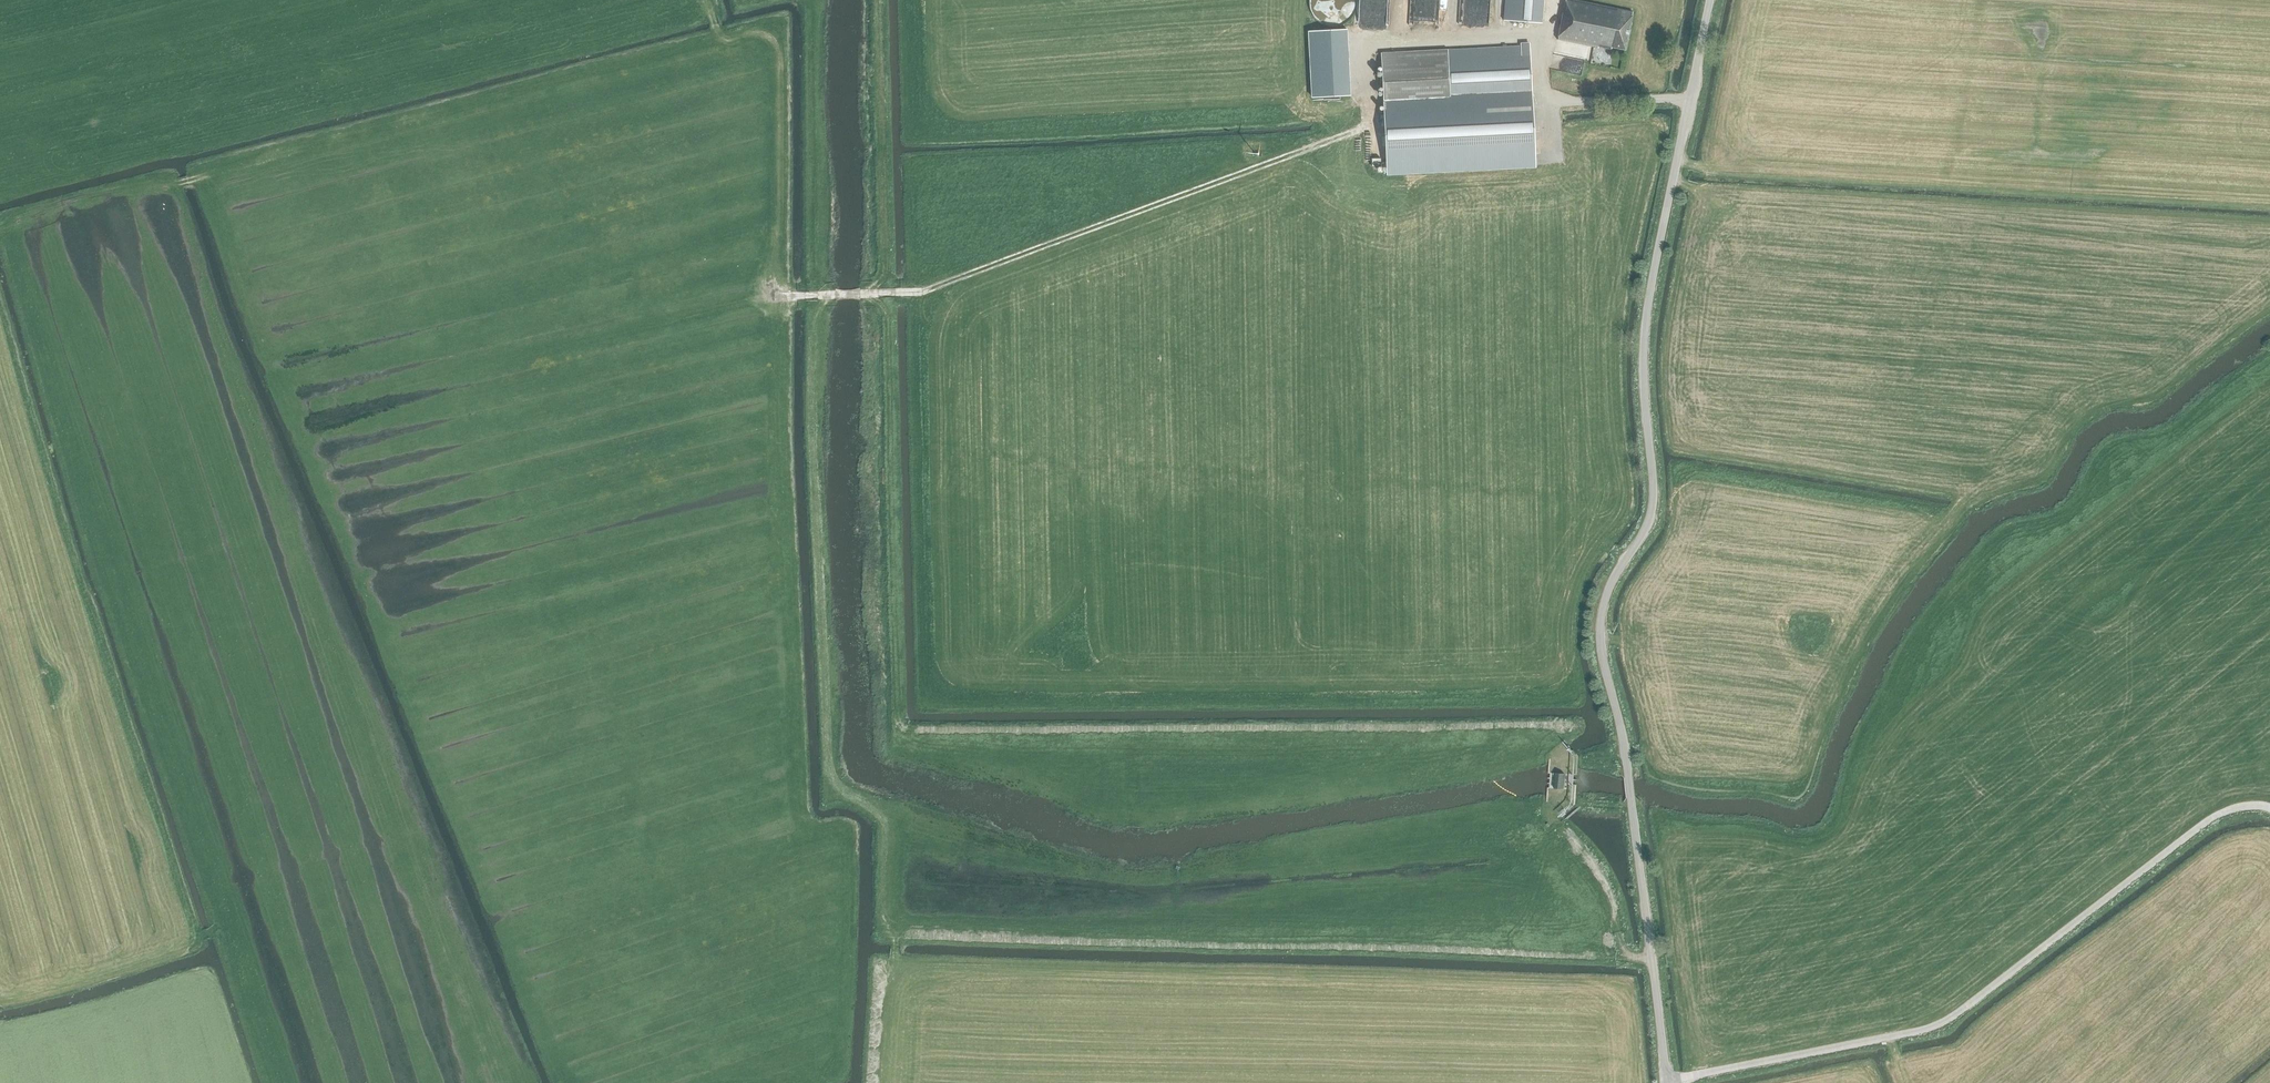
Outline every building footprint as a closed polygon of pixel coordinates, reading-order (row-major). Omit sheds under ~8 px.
[(1356,3),(1356,0),(1309,0),(1309,3),(1310,10),(1313,16),(1317,21),(1323,25),(1329,27),(1336,27),(1342,25),(1348,21),(1352,16),(1355,10),(1356,3)] [(1504,18),(1542,21),(1544,0),(1506,0),(1504,18)] [(1625,50),(1633,12),(1571,0),(1566,0),(1558,40),(1599,48),(1599,47),(1612,49),(1612,48),(1625,50)] [(1346,29),(1308,31),(1312,97),(1350,95),(1346,29)] [(1381,55),(1388,174),(1536,165),(1532,102),(1529,44),(1521,44),(1521,48),(1448,52),(1448,51),(1381,55)] [(1554,789),(1563,790),(1564,774),(1555,773),(1554,789)]
